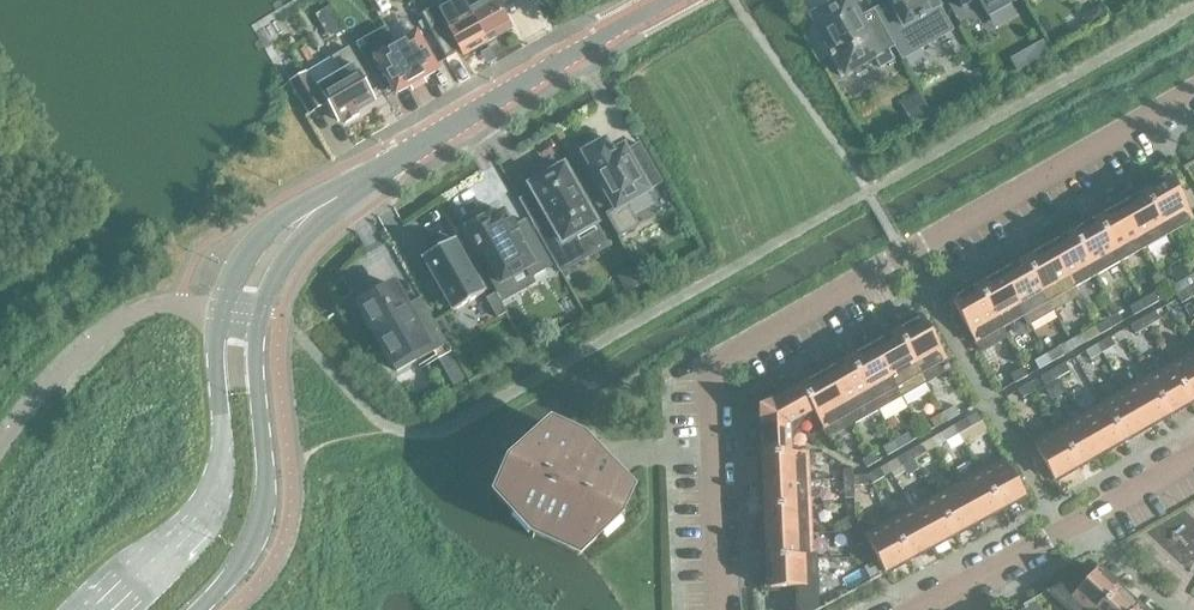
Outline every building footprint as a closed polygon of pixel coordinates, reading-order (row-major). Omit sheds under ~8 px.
[(464,0),(447,0),(457,17),(446,23),(463,55),(487,42),(464,0)] [(487,42),(511,29),(495,0),(488,0),(485,1),(485,0),(464,0),(487,42)] [(841,77),(874,58),(880,68),(894,60),(888,50),(894,47),(879,19),(877,20),(864,27),(849,0),(840,0),(811,17),(833,54),(829,56),(841,77)] [(894,12),(880,20),(895,46),(909,38),(914,46),(949,26),(935,0),(888,0),(894,12)] [(989,15),(1016,0),(980,0),(989,15)] [(1099,4),(1080,14),(1087,28),(1107,19),(1099,4)] [(315,14),(330,39),(344,31),(330,6),(315,14)] [(388,12),(379,17),(386,30),(387,29),(395,24),(388,12)] [(415,82),(394,45),(395,44),(387,29),(386,30),(379,17),(371,21),(378,34),(377,35),(385,50),(374,56),(395,94),(395,95),(396,94),(411,85),(410,85),(415,82)] [(417,32),(395,44),(394,45),(415,82),(420,79),(420,80),(437,70),(437,71),(438,70),(438,69),(417,32)] [(1040,36),(1023,46),(1033,62),(1049,52),(1040,36)] [(362,70),(358,64),(348,48),(333,57),(342,72),(318,86),(339,121),(343,119),(345,123),(359,115),(356,111),(374,101),(357,72),(362,70)] [(324,104),(322,101),(306,73),(291,82),(310,113),(324,104)] [(913,116),(927,109),(919,93),(905,101),(913,116)] [(606,214),(619,237),(638,225),(626,205),(649,191),(641,176),(653,169),(639,144),(627,151),(624,146),(615,151),(614,148),(611,150),(605,140),(601,142),(599,138),(584,147),(586,150),(582,153),(615,210),(606,214)] [(596,223),(563,166),(559,168),(557,164),(544,171),(546,176),(530,185),(546,214),(532,222),(557,267),(582,253),(573,236),(596,223)] [(1193,164),(1186,168),(1192,180),(1193,179),(1193,165),(1193,164)] [(1153,186),(1143,191),(1168,235),(1193,221),(1175,190),(1177,188),(1167,171),(1150,181),(1153,186)] [(1168,235),(1143,191),(1133,197),(1130,192),(1116,200),(1144,249),(1168,235)] [(1144,249),(1116,200),(1102,208),(1105,212),(1095,218),(1120,262),(1144,249)] [(526,269),(531,277),(551,266),(525,220),(514,226),(511,221),(510,222),(504,211),(493,217),(490,212),(467,225),(476,240),(473,241),(477,248),(479,246),(501,284),(526,269)] [(1120,262),(1095,218),(1071,232),(1096,276),(1120,262)] [(1096,276),(1071,232),(1061,237),(1059,233),(1045,240),(1077,297),(1078,296),(1074,288),(1096,276)] [(484,293),(454,240),(422,257),(452,311),(484,293)] [(1077,297),(1045,240),(1031,248),(1034,253),(1024,258),(1053,311),(1077,297)] [(1053,311),(1024,258),(1014,264),(1011,259),(997,267),(1030,324),(1053,311)] [(633,266),(617,276),(627,293),(643,284),(633,266)] [(1030,324),(997,267),(983,275),(986,280),(976,285),(1005,338),(1007,337),(1002,328),(1023,317),(1028,325),(1030,324)] [(1184,280),(1189,288),(1193,285),(1193,274),(1184,280)] [(1189,288),(1184,280),(1172,287),(1176,295),(1189,288)] [(1005,338),(976,285),(966,291),(963,286),(948,295),(980,352),(1005,338)] [(418,360),(446,344),(421,298),(406,306),(394,286),(359,306),(392,364),(397,371),(418,359),(418,360)] [(1181,303),(1193,296),(1189,288),(1176,295),(1181,303)] [(506,313),(495,293),(486,299),(497,318),(506,313)] [(1158,301),(1154,293),(1141,300),(1146,308),(1158,301)] [(1134,315),(1146,308),(1141,300),(1129,307),(1134,315)] [(950,369),(918,312),(903,320),(906,325),(896,331),(925,383),(950,369)] [(1159,320),(1155,312),(1142,319),(1147,327),(1159,320)] [(1135,334),(1147,327),(1142,319),(1130,326),(1135,334)] [(1098,335),(1111,328),(1106,320),(1094,327),(1098,335)] [(527,323),(516,329),(525,345),(536,339),(527,323)] [(1098,335),(1094,327),(1082,334),(1086,342),(1098,335)] [(925,383),(896,331),(886,337),(883,332),(869,340),(902,397),(925,383)] [(1114,345),(1110,337),(1098,344),(1102,352),(1114,345)] [(902,397),(869,340),(855,347),(858,352),(848,358),(878,410),(902,397)] [(1102,352),(1098,344),(1085,352),(1090,359),(1102,352)] [(1051,362),(1063,355),(1059,347),(1046,354),(1051,362)] [(1192,352),(1169,365),(1191,403),(1193,401),(1193,356),(1192,352)] [(1039,369),(1051,362),(1046,354),(1034,361),(1039,369)] [(878,410),(848,358),(838,364),(835,359),(822,367),(854,424),(878,410)] [(1069,371),(1065,363),(1052,370),(1057,378),(1069,371)] [(458,364),(445,372),(454,388),(467,380),(458,364)] [(1191,403),(1169,365),(1147,378),(1168,416),(1191,403)] [(854,424),(822,367),(808,374),(811,379),(801,385),(820,419),(818,419),(829,438),(854,424)] [(1010,375),(1015,383),(1027,376),(1022,368),(1010,375)] [(1045,385),(1057,378),(1052,370),(1040,377),(1045,385)] [(1072,370),(1057,378),(1066,394),(1081,386),(1072,370)] [(1168,416),(1147,378),(1124,391),(1146,428),(1168,416)] [(1057,380),(1043,388),(1051,401),(1065,393),(1057,380)] [(1022,398),(1034,391),(1030,383),(1018,390),(1022,398)] [(820,419),(801,385),(776,399),(773,403),(770,401),(764,411),(798,430),(805,417),(814,422),(818,419),(820,419)] [(1146,428),(1124,391),(1102,404),(1123,441),(1146,428)] [(1123,441),(1102,404),(1079,417),(1101,454),(1123,441)] [(959,414),(955,406),(942,413),(947,421),(959,414)] [(790,444),(798,430),(764,411),(758,422),(762,424),(760,428),(761,456),(800,455),(799,453),(799,449),(790,444)] [(947,421),(942,413),(930,420),(935,428),(947,421)] [(1101,454),(1079,417),(1057,429),(1078,467),(1101,454)] [(966,419),(954,426),(959,434),(971,427),(966,419)] [(608,470),(603,465),(600,462),(600,461),(599,460),(598,460),(594,456),(595,454),(590,449),(591,446),(590,446),(589,449),(585,444),(580,441),(581,439),(550,425),(509,464),(497,491),(518,501),(512,516),(515,511),(539,522),(532,538),(533,538),(534,535),(579,555),(596,539),(599,531),(603,533),(619,518),(623,519),(624,518),(620,516),(631,492),(609,469),(608,470)] [(959,434),(954,426),(942,433),(946,441),(959,434)] [(1078,467),(1057,429),(1033,443),(1054,481),(1078,467)] [(907,434),(895,441),(900,449),(912,442),(907,434)] [(900,449),(895,441),(883,448),(887,456),(900,449)] [(921,445),(909,452),(914,460),(926,453),(921,445)] [(914,460),(909,452),(897,459),(902,467),(914,460)] [(808,453),(799,453),(800,455),(761,456),(761,467),(757,467),(758,482),(809,480),(808,453)] [(866,468),(879,461),(874,453),(862,460),(866,468)] [(1004,459),(980,472),(1000,510),(1025,497),(1004,459)] [(880,469),(867,475),(872,483),(884,477),(880,469)] [(853,484),(853,476),(852,470),(843,470),(844,484),(853,484)] [(1000,510),(980,472),(957,485),(978,522),(1000,510)] [(853,476),(853,484),(853,486),(867,485),(867,476),(853,476)] [(811,506),(809,480),(758,482),(759,498),(763,498),(763,508),(811,506)] [(854,498),(853,486),(853,484),(844,484),(845,498),(854,498)] [(978,522),(957,485),(934,497),(955,535),(978,522)] [(955,535),(934,497),(911,509),(932,547),(955,535)] [(812,532),(811,506),(763,508),(763,519),(759,519),(760,534),(812,532)] [(932,547),(911,509),(889,522),(910,560),(932,547)] [(840,523),(846,535),(854,531),(848,518),(840,523)] [(910,560),(889,522),(865,535),(885,573),(910,560)] [(861,543),(854,531),(846,535),(853,547),(861,543)] [(813,556),(812,532),(760,534),(760,550),(764,549),(764,560),(816,558),(816,556),(813,556)] [(816,558),(764,560),(764,571),(760,572),(761,592),(781,591),(781,588),(795,587),(796,609),(817,609),(818,609),(816,558)] [(871,580),(879,575),(872,563),(864,568),(871,580)] [(1119,589),(1110,582),(1114,578),(1099,564),(1086,579),(1088,581),(1078,591),(1068,582),(1048,593),(1067,609),(1100,609),(1119,589)] [(1139,608),(1119,589),(1100,609),(1137,609),(1139,608)] [(1034,601),(1026,606),(1029,609),(1039,609),(1034,601)]
